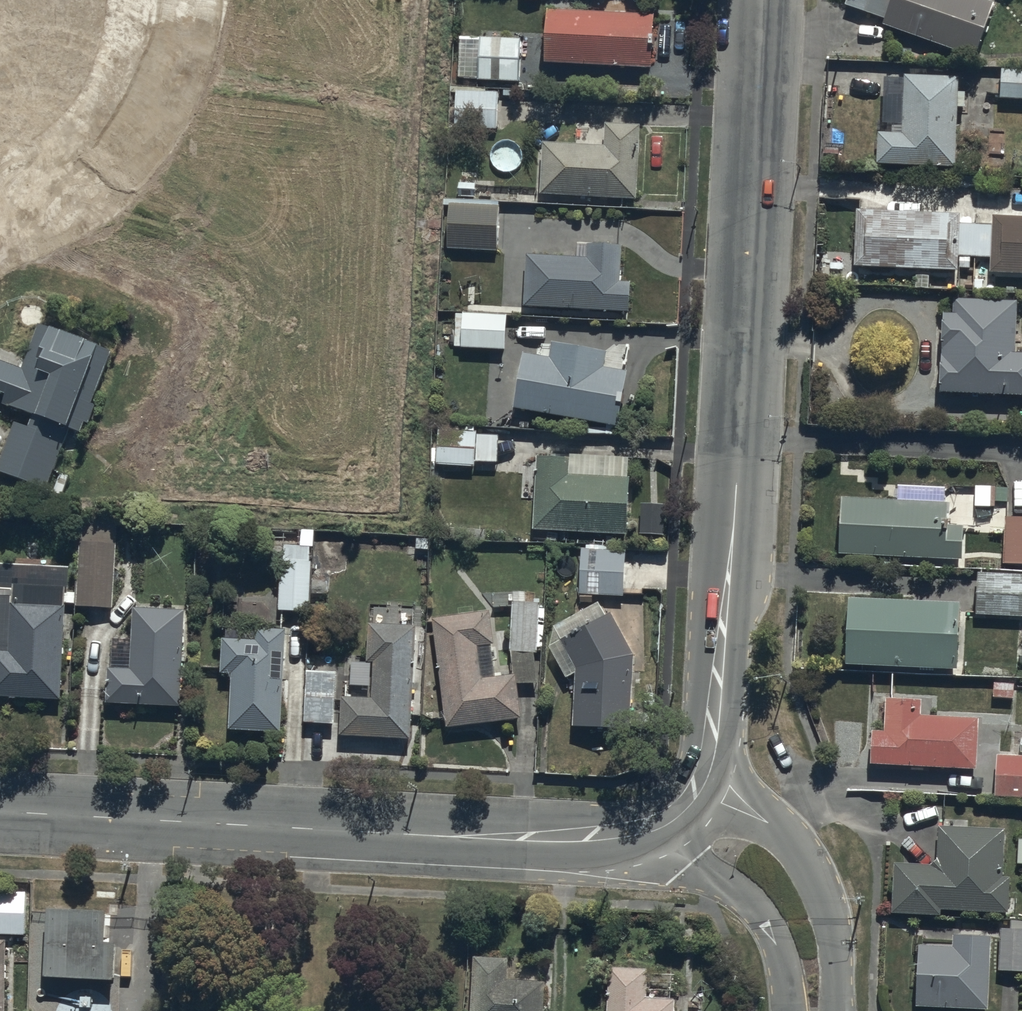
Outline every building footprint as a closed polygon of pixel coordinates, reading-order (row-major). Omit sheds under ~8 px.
[(883,21),(973,53),(992,0),(838,0),(838,1),(884,17),(883,21)] [(546,7),(544,60),(649,64),(652,11),(546,7)] [(520,31),(480,30),(478,77),(518,78),(520,31)] [(999,66),(998,95),(1021,96),(1021,67),(999,66)] [(964,90),(956,89),(957,73),(902,72),(902,132),(875,131),(874,163),(955,165),(956,104),(964,104),(964,90)] [(496,90),(454,89),(453,125),(496,126),(496,90)] [(603,141),(542,138),(541,193),(635,197),(638,122),(604,120),(603,141)] [(498,204),(448,201),(445,247),(496,249),(498,204)] [(856,207),(853,264),(959,269),(959,268),(972,268),(972,275),(994,276),(994,270),(1021,271),(1021,214),(992,213),(991,221),(959,220),(959,212),(856,207)] [(582,253),(525,252),(525,306),(630,309),(631,279),(618,278),(619,245),(582,243),(582,253)] [(940,310),(937,391),(1021,394),(1021,349),(1016,349),(1017,297),(951,295),(951,310),(940,310)] [(505,312),(462,310),(460,346),(504,347),(505,312)] [(16,364),(3,399),(20,405),(0,458),(0,471),(47,488),(49,483),(64,488),(75,458),(61,453),(71,426),(67,425),(86,372),(101,378),(113,346),(40,319),(22,367),(16,364)] [(546,356),(521,351),(511,406),(616,423),(625,369),(604,366),(606,349),(549,340),(546,356)] [(435,445),(435,463),(473,464),(474,460),(496,461),(497,433),(475,432),(475,428),(431,426),(430,445),(435,445)] [(625,532),(628,454),(535,451),(532,528),(539,528),(538,542),(557,542),(557,530),(625,532)] [(974,487),(969,488),(969,516),(975,516),(975,504),(1007,505),(1007,484),(974,484),(974,487)] [(947,498),(839,494),(837,552),(962,556),(963,523),(946,522),(947,498)] [(114,608),(118,516),(80,514),(77,591),(69,590),(68,603),(76,604),(76,606),(114,608)] [(1005,514),(1003,561),(1021,562),(1021,515),(1005,514)] [(281,530),(279,608),(309,608),(311,530),(281,530)] [(622,594),(623,550),(624,546),(582,542),(576,612),(553,624),(548,644),(566,676),(573,672),(572,724),(630,725),(631,651),(609,611),(605,613),(597,599),(593,601),(592,593),(622,594)] [(976,570),(974,613),(1021,615),(1021,572),(976,570)] [(65,585),(13,582),(10,649),(0,648),(0,694),(60,697),(65,585)] [(489,608),(431,616),(443,723),(520,715),(517,683),(537,681),(535,645),(543,645),(544,607),(539,607),(539,600),(523,599),(523,589),(511,589),(509,672),(494,674),(490,641),(494,641),(489,608)] [(956,665),(958,599),(847,595),(845,662),(956,665)] [(180,705),(186,607),(135,604),(133,638),(112,636),(108,700),(180,705)] [(410,623),(372,621),(369,621),(368,659),(344,657),(340,734),(410,737),(416,623),(410,623)] [(281,729),(286,627),(226,625),(225,636),(223,636),(221,669),(232,670),(230,727),(281,729)] [(335,723),(338,671),(306,669),(303,721),(335,723)] [(975,766),(978,715),(918,711),(919,696),(884,694),(882,729),(873,728),(871,760),(975,766)] [(1021,737),(1020,753),(995,752),(993,796),(1021,797),(1021,737)] [(937,862),(892,860),(890,910),(939,912),(939,908),(1008,911),(1009,875),(1003,875),(1005,828),(938,826),(937,862)] [(0,892),(0,932),(25,932),(25,893),(0,892)] [(107,908),(48,905),(45,973),(115,977),(116,940),(105,940),(107,908)] [(999,927),(998,970),(1021,971),(1021,919),(1011,918),(1011,928),(999,927)] [(951,943),(918,942),(915,1004),(987,1006),(990,933),(952,932),(951,943)] [(472,955),(469,1010),(543,1010),(544,979),(505,977),(506,956),(472,955)] [(673,996),(642,994),(643,966),(606,965),(605,1010),(672,1010),(673,996)]
